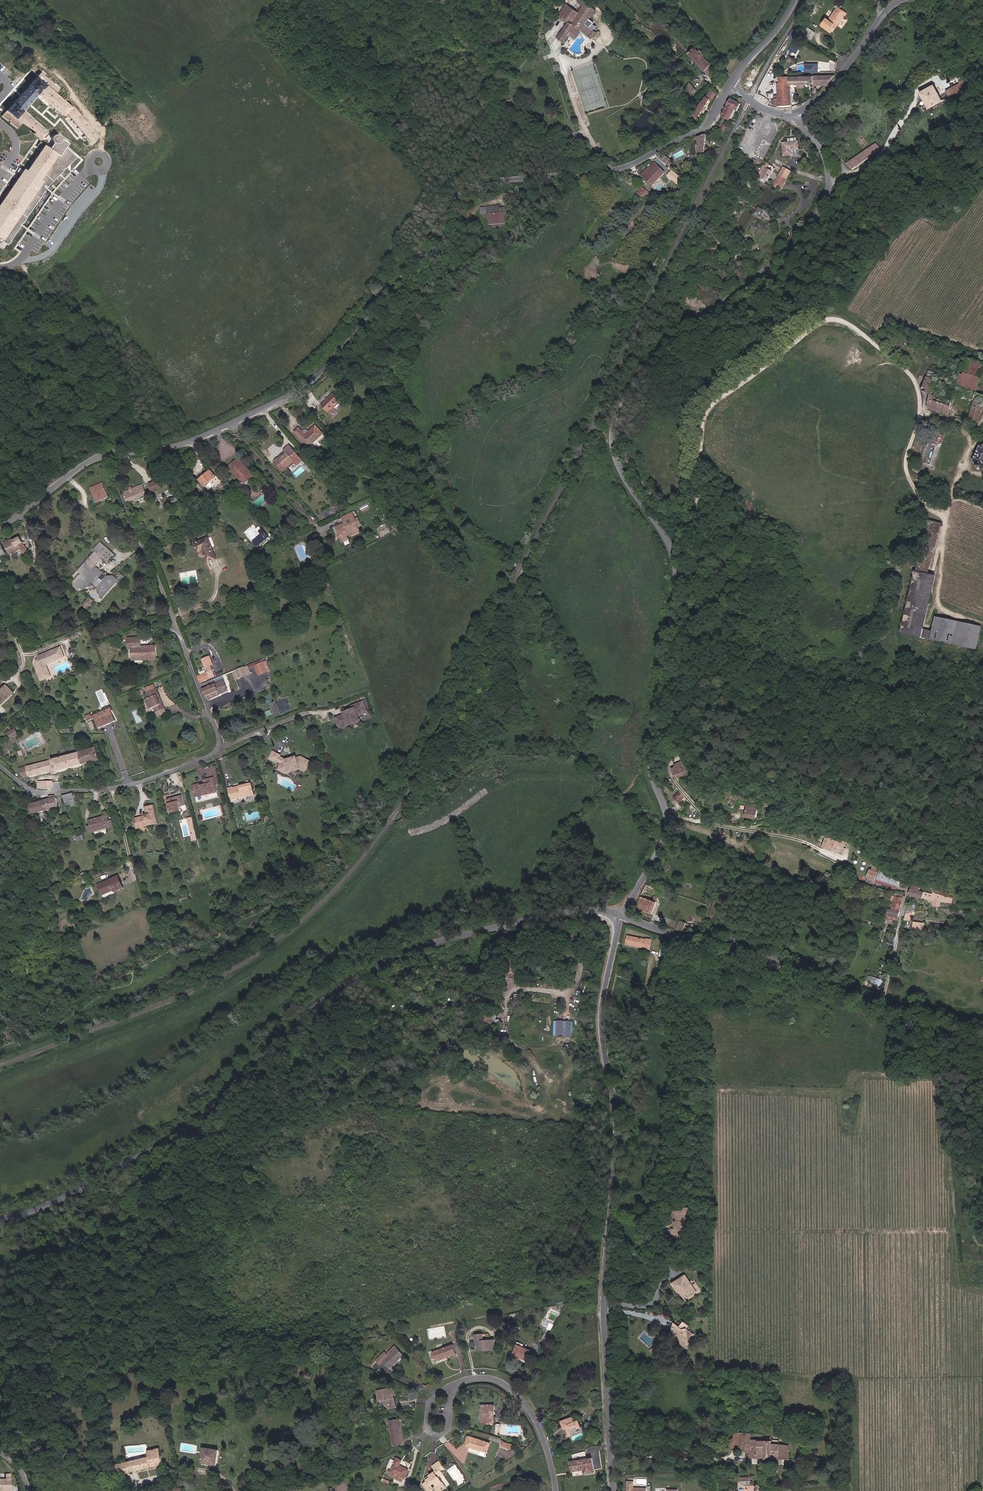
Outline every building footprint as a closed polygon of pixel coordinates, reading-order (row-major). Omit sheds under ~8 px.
[(559,0),(552,0),(549,3),(557,8),(561,2),(559,0)] [(594,23),(589,19),(596,10),(583,0),(579,0),(578,2),(583,6),(579,13),(577,12),(570,21),(570,22),(568,23),(565,28),(557,38),(563,43),(569,35),(570,33),(575,36),(585,24),(590,27),(591,27),(594,29),(596,27),(593,24),(594,23)] [(563,17),(569,6),(566,4),(559,14),(563,17)] [(570,21),(577,12),(569,6),(563,17),(570,22),(570,21)] [(836,24),(839,26),(848,12),(839,6),(830,20),(828,19),(824,25),(832,30),(834,27),(836,24)] [(590,35),(593,30),(590,27),(585,24),(575,36),(570,33),(569,35),(576,40),(582,32),(592,39),(594,38),(590,35)] [(809,28),(805,35),(812,39),(817,33),(809,28)] [(793,43),(789,50),(797,54),(801,46),(793,43)] [(715,68),(704,57),(705,56),(700,51),(699,52),(695,48),(690,53),(709,73),(715,68)] [(42,49),(37,54),(42,59),(47,53),(42,49)] [(75,157),(64,146),(66,143),(59,138),(59,137),(58,135),(56,134),(54,134),(52,136),(51,137),(51,138),(45,133),(45,132),(26,115),(21,111),(36,93),(45,101),(61,115),(64,111),(90,142),(96,136),(71,105),(69,106),(68,106),(68,105),(54,93),(57,90),(48,80),(39,73),(36,77),(35,77),(28,85),(28,86),(13,103),(6,111),(15,118),(20,122),(34,132),(32,134),(39,139),(43,134),(46,137),(47,140),(47,144),(47,145),(46,146),(43,145),(25,171),(23,169),(0,203),(0,238),(1,239),(0,240),(6,244),(19,225),(19,224),(20,222),(21,223),(44,190),(44,189),(43,188),(42,186),(44,184),(46,186),(62,170),(62,169),(64,167),(64,168),(75,157)] [(780,82),(778,82),(778,98),(777,98),(777,97),(774,97),(776,104),(791,103),(791,101),(791,97),(791,83),(791,76),(781,76),(781,74),(778,74),(778,78),(780,78),(780,82)] [(962,74),(957,76),(962,90),(973,86),(969,77),(964,79),(962,74)] [(697,90),(690,83),(685,87),(692,94),(697,90)] [(942,101),(940,96),(935,84),(922,91),(929,107),(942,101)] [(717,92),(710,89),(705,95),(709,98),(712,100),(717,92)] [(24,110),(36,97),(44,103),(45,101),(36,93),(21,111),(26,115),(28,113),(24,110)] [(705,95),(690,121),(694,123),(709,98),(705,95)] [(731,121),(736,110),(738,111),(741,104),(732,100),(729,105),(724,117),(731,121)] [(706,134),(697,137),(700,147),(700,151),(704,152),(706,134)] [(791,150),(799,150),(798,142),(783,143),(784,156),(791,155),(791,153),(791,150)] [(670,166),(673,162),(664,155),(661,160),(670,166)] [(652,186),(665,173),(655,162),(649,168),(648,168),(641,175),(652,186)] [(782,167),(775,181),(781,184),(788,170),(782,167)] [(766,168),(761,177),(767,180),(772,171),(766,168)] [(683,180),(672,171),(668,176),(679,185),(683,180)] [(644,199),(649,193),(642,187),(637,193),(644,199)] [(503,216),(503,208),(499,209),(495,209),(495,206),(481,208),(482,216),(488,215),(489,222),(498,222),(498,219),(504,219),(503,216)] [(755,214),(767,220),(771,212),(759,206),(755,214)] [(506,224),(505,216),(503,216),(504,219),(498,219),(498,222),(489,222),(489,225),(506,224)] [(979,422),(982,410),(982,395),(977,393),(982,374),(982,356),(978,355),(977,359),(972,357),(971,360),(966,358),(957,386),(955,386),(955,388),(956,388),(955,391),(949,389),(950,385),(937,380),(927,407),(949,414),(955,393),(975,400),(969,419),(979,422)] [(928,377),(923,391),(931,394),(936,379),(928,377)] [(323,407),(328,416),(342,407),(336,398),(323,407)] [(306,438),(303,442),(318,457),(330,445),(323,438),(314,446),(306,438)] [(274,460),(283,470),(294,461),(296,464),(301,459),(287,443),(281,448),(284,452),(274,460)] [(982,446),(981,446),(974,462),(978,464),(977,466),(977,467),(977,468),(978,469),(979,469),(981,467),(982,468),(982,446)] [(253,481),(241,461),(231,467),(243,487),(253,481)] [(199,478),(205,485),(216,477),(210,470),(199,478)] [(158,480),(149,485),(151,491),(161,486),(158,480)] [(105,495),(101,485),(89,489),(93,500),(105,495)] [(141,485),(123,493),(127,502),(145,495),(141,485)] [(336,530),(342,541),(349,538),(349,537),(351,536),(351,537),(361,533),(359,526),(361,524),(360,520),(357,521),(353,513),(342,519),(344,523),(339,526),(340,529),(336,530)] [(21,549),(22,552),(27,550),(26,546),(24,546),(19,538),(12,542),(11,540),(4,544),(10,555),(21,549)] [(208,541),(195,546),(198,554),(202,552),(207,565),(216,562),(208,541)] [(106,577),(105,575),(105,574),(102,571),(102,572),(95,567),(102,559),(106,563),(113,555),(99,543),(93,550),(97,554),(87,566),(83,562),(75,572),(81,576),(76,582),(73,580),(72,582),(72,586),(76,590),(79,590),(79,589),(80,590),(84,589),(85,587),(87,588),(91,582),(92,583),(97,578),(101,582),(106,577)] [(920,562),(917,570),(924,571),(926,564),(920,562)] [(915,571),(903,633),(929,638),(931,630),(926,629),(937,575),(915,571)] [(110,576),(106,577),(101,582),(98,586),(97,592),(103,597),(116,581),(118,579),(117,578),(116,577),(113,579),(110,576)] [(98,586),(101,582),(97,578),(92,583),(98,586)] [(87,609),(94,601),(90,597),(83,605),(87,609)] [(932,640),(979,649),(982,626),(982,625),(937,617),(932,640)] [(154,647),(145,647),(144,649),(141,649),(139,647),(139,637),(127,637),(127,643),(132,643),(132,649),(132,653),(130,653),(130,660),(150,660),(150,658),(154,658),(154,647)] [(40,682),(50,678),(45,665),(64,658),(60,648),(37,657),(34,668),(40,682)] [(209,656),(201,660),(206,672),(197,676),(199,682),(214,676),(210,665),(212,664),(209,656)] [(264,664),(257,667),(260,676),(268,673),(264,664)] [(245,668),(237,671),(240,678),(248,675),(245,668)] [(201,685),(205,696),(217,692),(214,685),(213,681),(201,685)] [(218,691),(220,696),(228,692),(224,681),(214,685),(217,692),(218,691)] [(0,687),(0,704),(1,705),(14,693),(7,685),(2,689),(0,687)] [(163,709),(161,703),(159,704),(156,697),(158,696),(155,689),(154,689),(153,686),(144,689),(146,693),(144,693),(146,698),(144,699),(148,708),(152,706),(155,712),(163,709)] [(218,691),(217,692),(205,696),(207,701),(220,696),(218,691)] [(349,723),(359,719),(358,716),(367,712),(363,703),(352,707),(353,710),(345,713),(346,715),(336,719),(341,729),(349,726),(349,723)] [(111,706),(91,714),(92,717),(94,716),(110,709),(112,708),(111,706)] [(115,720),(110,709),(94,716),(98,727),(115,720)] [(9,732),(15,743),(21,739),(15,728),(9,732)] [(97,747),(48,760),(51,770),(55,769),(56,771),(100,759),(97,747)] [(277,763),(280,764),(281,767),(285,769),(285,772),(288,774),(301,770),(305,772),(310,763),(301,759),(296,760),(295,760),(286,762),(280,759),(281,757),(273,753),(269,760),(276,764),(277,763)] [(24,777),(51,770),(48,760),(19,768),(24,777)] [(689,767),(687,765),(684,767),(681,762),(676,763),(677,766),(672,768),(677,779),(692,773),(689,767)] [(285,769),(281,767),(278,771),(287,776),(288,774),(285,772),(285,769)] [(198,797),(194,798),(195,804),(217,799),(212,779),(204,781),(205,785),(201,786),(200,784),(191,786),(192,793),(197,792),(198,797)] [(229,796),(230,795),(231,800),(252,795),(250,786),(234,789),(233,788),(227,789),(229,796)] [(680,802),(685,796),(680,790),(674,797),(680,802)] [(65,802),(69,800),(74,799),(73,793),(63,795),(65,802)] [(49,798),(47,798),(42,799),(45,809),(57,806),(55,794),(49,795),(49,798)] [(181,795),(165,799),(169,811),(180,808),(179,806),(184,805),(181,795)] [(33,812),(45,809),(42,799),(31,802),(33,812)] [(134,820),(135,826),(139,825),(140,829),(146,827),(146,826),(150,825),(150,826),(157,825),(152,806),(145,808),(147,815),(147,817),(143,818),(134,820)] [(758,808),(748,806),(747,811),(745,811),(744,814),(746,814),(746,817),(756,818),(758,808)] [(90,825),(87,826),(88,832),(113,826),(112,820),(110,820),(108,815),(89,819),(90,825)] [(848,839),(845,838),(841,844),(827,837),(823,847),(843,855),(846,848),(844,847),(848,839)] [(868,882),(874,885),(880,868),(873,866),(872,870),(871,871),(869,878),(869,879),(868,882)] [(881,870),(878,878),(890,883),(890,882),(895,883),(896,880),(892,878),(893,875),(881,870)] [(100,889),(102,895),(113,890),(114,892),(123,888),(117,876),(109,880),(110,882),(105,884),(104,882),(101,883),(102,888),(100,889)] [(930,900),(949,902),(950,899),(952,900),(953,898),(951,898),(934,892),(933,895),(921,890),(921,887),(913,885),(910,894),(923,899),(924,898),(930,900)] [(890,909),(888,915),(899,918),(900,912),(904,894),(896,892),(894,903),(893,907),(892,909),(890,909)] [(654,905),(656,901),(652,900),(641,897),(637,907),(652,912),(654,905)] [(906,905),(906,920),(911,920),(911,915),(916,915),(916,905),(906,905)] [(676,931),(683,932),(685,923),(680,921),(676,931)] [(913,921),(913,931),(925,932),(925,922),(913,921)] [(646,940),(628,936),(626,945),(649,950),(650,945),(649,945),(650,939),(646,938),(646,940)] [(33,945),(34,950),(36,956),(53,951),(51,945),(45,946),(44,943),(33,945)] [(869,976),(868,982),(883,985),(884,979),(869,976)] [(575,1021),(555,1020),(554,1036),(574,1037),(575,1021)] [(672,1210),(672,1214),(675,1214),(675,1222),(673,1222),(673,1230),(670,1230),(669,1238),(683,1239),(683,1230),(687,1230),(686,1221),(688,1221),(687,1213),(690,1213),(690,1208),(672,1210)] [(681,1291),(688,1299),(697,1293),(686,1276),(672,1284),(677,1293),(679,1292),(681,1291)] [(685,1301),(688,1299),(681,1291),(679,1292),(685,1301)] [(688,1330),(690,1327),(684,1323),(681,1328),(676,1325),(673,1335),(680,1337),(682,1349),(690,1348),(688,1330)] [(486,1350),(486,1352),(498,1351),(497,1341),(485,1341),(484,1335),(476,1335),(477,1350),(486,1350)] [(454,1345),(432,1353),(436,1363),(457,1355),(454,1345)] [(511,1361),(517,1364),(519,1358),(521,1359),(526,1361),(530,1351),(517,1347),(511,1361)] [(387,1359),(397,1350),(395,1348),(386,1358),(387,1359)] [(404,1357),(397,1350),(387,1359),(386,1358),(383,1355),(375,1363),(378,1368),(383,1363),(390,1370),(404,1357)] [(388,1410),(396,1409),(393,1396),(396,1395),(394,1388),(378,1391),(379,1398),(385,1397),(388,1410)] [(495,1408),(486,1408),(486,1423),(495,1423),(495,1408)] [(401,1430),(400,1420),(391,1421),(394,1445),(406,1444),(404,1430),(401,1430)] [(578,1425),(576,1420),(564,1425),(569,1440),(575,1438),(574,1434),(584,1431),(582,1424),(578,1425)] [(789,1446),(783,1446),(773,1446),(772,1442),(758,1442),(758,1441),(751,1441),(751,1432),(748,1432),(748,1434),(738,1433),(737,1451),(745,1451),(746,1445),(751,1445),(751,1452),(751,1458),(788,1459),(789,1446)] [(737,1451),(738,1433),(731,1433),(730,1450),(737,1451)] [(469,1437),(466,1447),(481,1451),(480,1456),(487,1458),(491,1444),(469,1437)] [(150,1457),(129,1461),(131,1471),(163,1464),(160,1448),(148,1450),(150,1457)] [(202,1462),(217,1465),(219,1450),(204,1448),(202,1462)] [(397,1474),(406,1478),(410,1470),(400,1465),(403,1460),(398,1458),(397,1461),(393,1459),(389,1467),(393,1469),(390,1476),(394,1478),(397,1474)] [(119,1474),(131,1471),(129,1461),(117,1464),(119,1474)] [(571,1464),(572,1474),(584,1473),(585,1477),(595,1476),(593,1461),(571,1464)] [(428,1478),(430,1482),(428,1484),(424,1487),(427,1490),(433,1490),(431,1488),(435,1485),(437,1488),(435,1490),(436,1490),(444,1490),(447,1489),(439,1478),(444,1475),(442,1471),(445,1469),(440,1462),(432,1468),(436,1473),(428,1478)] [(397,1474),(394,1478),(404,1482),(406,1478),(397,1474)] [(5,1490),(11,1490),(11,1478),(6,1478),(6,1479),(0,1479),(0,1490),(3,1490),(5,1490)]
